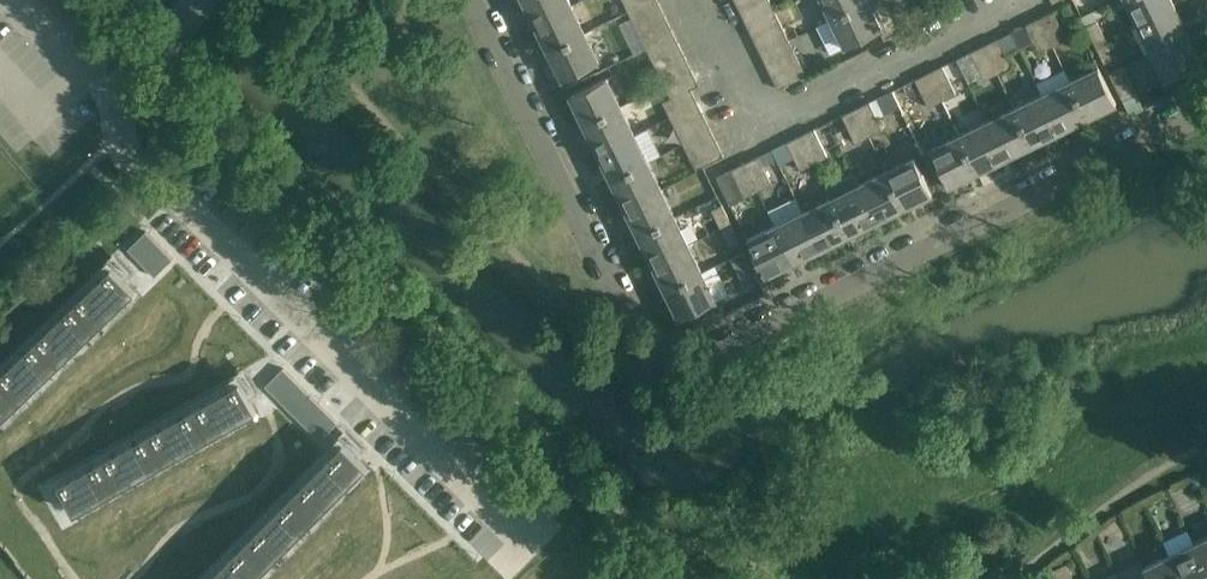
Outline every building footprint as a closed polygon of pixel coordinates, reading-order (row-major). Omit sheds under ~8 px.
[(535,23),(572,5),(569,0),(524,0),(535,23)] [(659,3),(658,0),(632,0),(625,4),(631,17),(659,3)] [(773,7),(769,0),(753,0),(738,7),(745,21),(773,7)] [(868,0),(822,0),(831,18),(868,0)] [(868,0),(831,18),(845,46),(882,28),(868,0)] [(1138,23),(1174,5),(1172,0),(1127,0),(1138,23)] [(666,17),(659,3),(631,17),(638,30),(666,17)] [(535,23),(549,51),(585,33),(572,5),(535,23)] [(1138,23),(1152,51),(1188,33),(1174,5),(1138,23)] [(745,21),(751,34),(779,21),(773,7),(745,21)] [(1039,18),(1053,46),(1066,39),(1053,11),(1039,18)] [(644,44),(672,30),(666,17),(638,30),(644,44)] [(1012,31),(1020,46),(1033,40),(1039,52),(1053,46),(1039,18),(1012,31)] [(1085,25),(1095,44),(1105,39),(1096,20),(1085,25)] [(758,48),(786,34),(779,21),(751,34),(758,48)] [(679,43),(672,30),(644,44),(651,57),(679,43)] [(585,33),(549,51),(562,79),(599,61),(585,33)] [(1188,33),(1152,51),(1165,79),(1201,61),(1188,33)] [(758,48),(765,61),(792,48),(786,34),(758,48)] [(997,38),(984,45),(997,73),(1011,66),(997,38)] [(1114,58),(1105,39),(1095,44),(1104,63),(1114,58)] [(657,71),(685,57),(679,43),(651,57),(657,71)] [(997,73),(984,45),(970,52),(984,80),(997,73)] [(771,75),(799,61),(792,48),(765,61),(771,75)] [(685,57),(657,71),(664,84),(692,70),(685,57)] [(806,75),(799,61),(771,75),(778,89),(806,75)] [(928,72),(942,100),(956,93),(942,65),(928,72)] [(1137,93),(1123,65),(1108,72),(1122,100),(1137,93)] [(1069,80),(1088,117),(1116,103),(1098,66),(1069,80)] [(671,98),(691,88),(699,84),(692,70),(664,84),(671,98)] [(570,95),(584,123),(630,101),(616,72),(607,77),(570,95)] [(929,107),(942,100),(928,72),(915,79),(929,107)] [(1042,93),(1060,131),(1088,117),(1069,80),(1042,93)] [(697,102),(691,88),(671,98),(662,102),(669,116),(697,102)] [(1032,144),(1060,131),(1042,93),(1014,107),(1032,144)] [(630,101),(584,123),(598,151),(634,133),(621,106),(631,101),(630,101)] [(869,101),(855,108),(869,136),(883,129),(869,101)] [(704,115),(697,102),(669,116),(676,129),(704,115)] [(1005,158),(1032,144),(1014,107),(986,120),(1005,158)] [(855,143),(869,136),(855,108),(842,115),(855,143)] [(682,142),(710,128),(704,115),(676,129),(682,142)] [(959,134),(977,171),(1005,158),(986,120),(959,134)] [(717,141),(710,128),(682,142),(689,155),(717,141)] [(814,128),(800,135),(813,163),(827,156),(814,128)] [(611,179),(648,161),(634,133),(598,151),(611,179)] [(977,171),(959,134),(930,147),(949,185),(977,171)] [(813,163),(800,135),(786,142),(800,170),(813,163)] [(724,155),(717,141),(689,155),(696,169),(724,155)] [(758,156),(744,163),(758,190),(771,184),(758,156)] [(914,156),(885,170),(904,207),(932,193),(914,156)] [(625,206),(661,188),(648,161),(611,179),(625,206)] [(758,190),(744,163),(731,169),(744,197),(758,190)] [(858,184),(876,221),(904,207),(885,170),(858,184)] [(848,234),(876,221),(858,184),(853,174),(825,188),(830,197),(848,234)] [(638,234),(675,216),(661,188),(625,206),(638,234)] [(821,248),(848,234),(830,197),(802,211),(821,248)] [(720,228),(730,223),(721,204),(711,209),(720,228)] [(821,248),(802,211),(775,224),(793,262),(821,248)] [(688,244),(675,216),(638,234),(652,262),(688,244)] [(740,242),(730,223),(720,228),(729,247),(740,242)] [(765,275),(793,262),(775,224),(746,238),(765,275)] [(146,231),(128,249),(155,276),(173,259),(146,231)] [(688,244),(652,262),(665,289),(717,264),(717,263),(702,271),(688,244)] [(757,279),(744,251),(730,258),(744,285),(757,279)] [(0,372),(0,420),(136,289),(112,264),(0,372)] [(665,289),(679,317),(697,309),(704,323),(723,314),(716,300),(731,292),(717,264),(702,271),(665,289)] [(338,422),(283,368),(265,385),(320,440),(338,422)] [(240,379),(58,482),(75,512),(257,409),(240,379)] [(205,578),(252,578),(366,464),(342,441),(205,578)] [(1194,542),(1206,569),(1206,536),(1194,542)] [(1194,542),(1169,554),(1181,578),(1206,578),(1206,569),(1194,542)] [(1144,566),(1143,567),(1147,574),(1148,574),(1150,578),(1181,578),(1169,554),(1144,566)] [(1148,574),(1147,574),(1143,567),(1144,566),(1143,567),(1146,574),(1136,578),(1150,578),(1148,574)] [(1054,569),(1038,576),(1039,578),(1059,578),(1054,569)]
